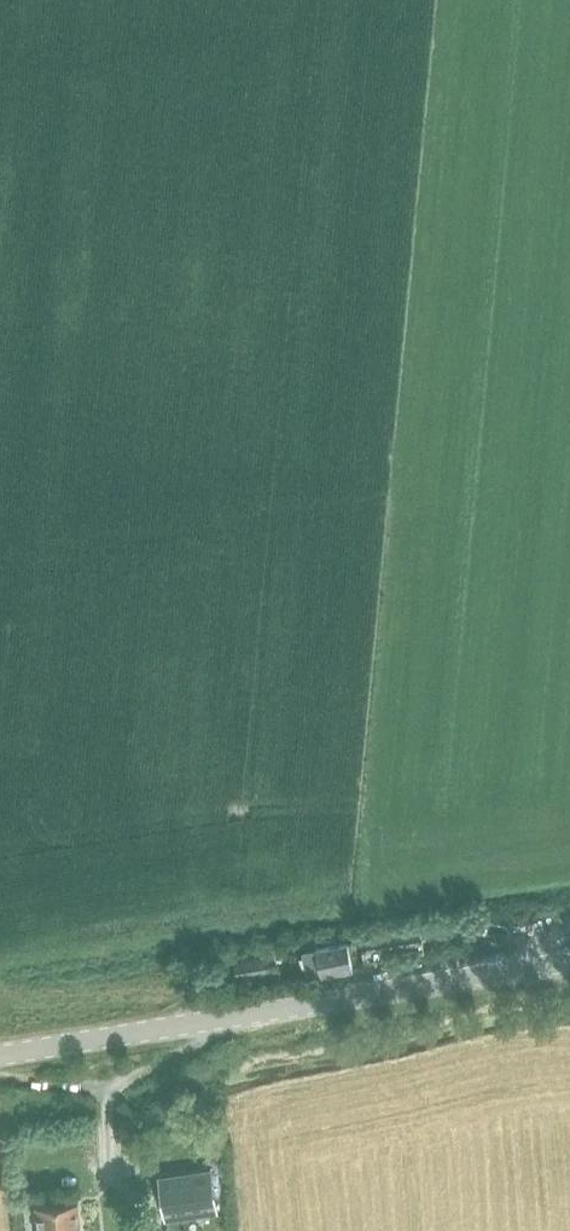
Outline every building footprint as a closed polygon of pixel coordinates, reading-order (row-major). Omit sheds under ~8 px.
[(322,976),(354,970),(349,942),(317,948),(322,976)] [(240,978),(269,973),(266,955),(236,960),(240,978)] [(212,1166),(160,1174),(164,1194),(167,1217),(218,1210),(212,1166)] [(79,1202),(38,1206),(40,1230),(82,1230),(79,1202)]
